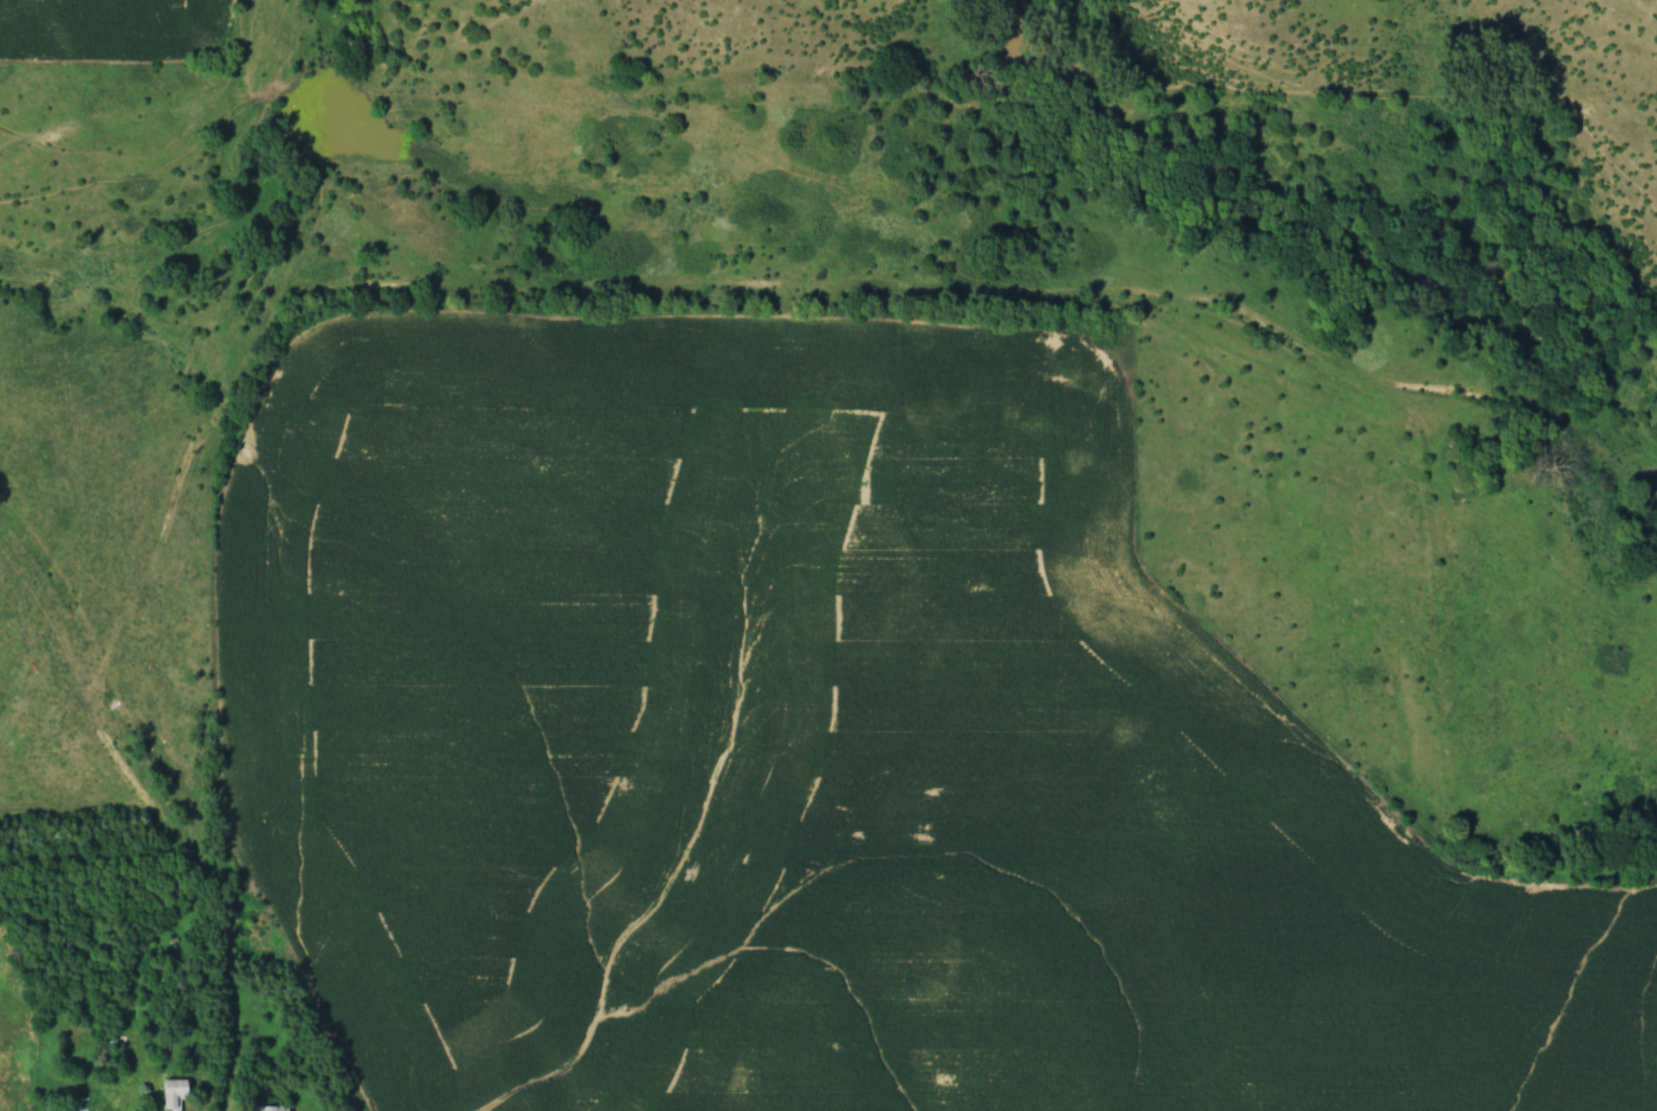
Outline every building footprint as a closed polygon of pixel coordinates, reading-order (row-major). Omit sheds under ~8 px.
[(120,1017),(107,1015),(105,1023),(119,1025),(120,1017)] [(159,1107),(174,1107),(174,1110),(193,1110),(193,1077),(159,1077),(159,1107)] [(89,1107),(89,1110),(55,1110),(57,1102),(89,1107)]
